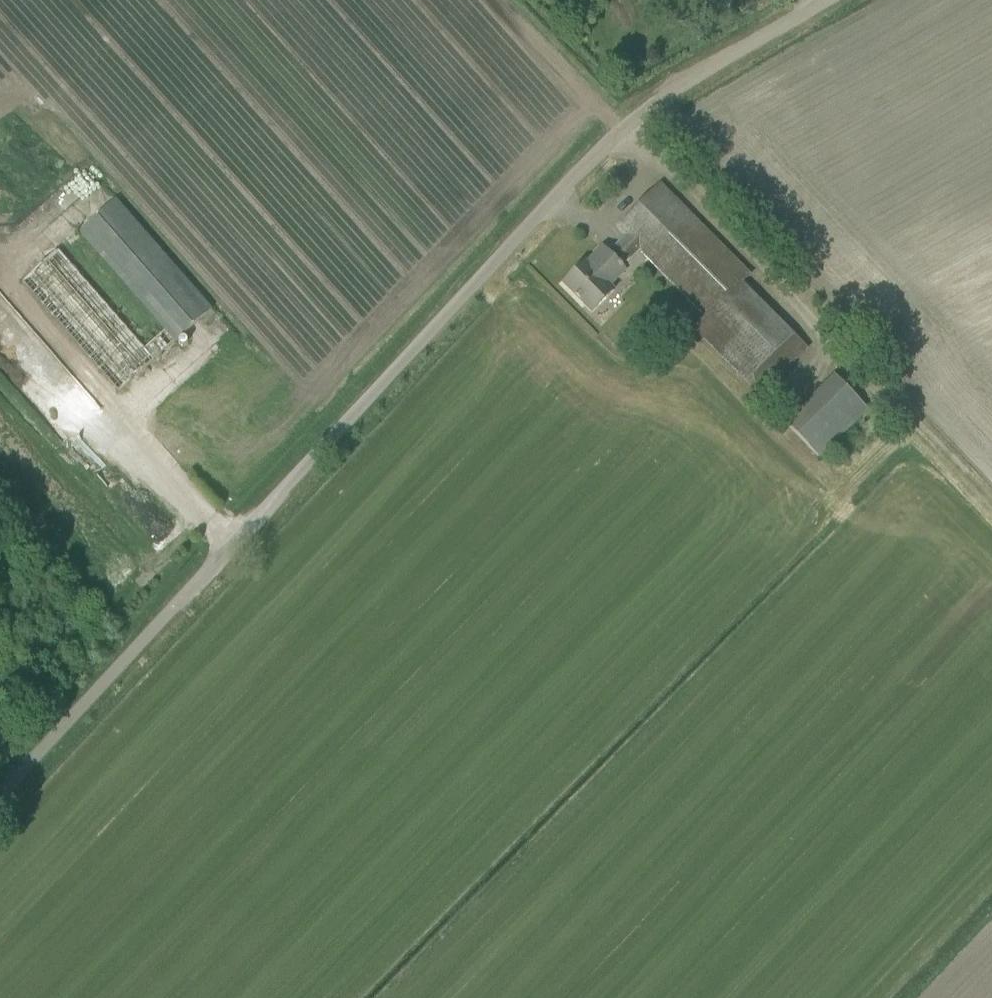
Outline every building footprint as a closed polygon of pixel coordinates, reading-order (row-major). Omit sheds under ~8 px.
[(749,274),(675,198),(661,184),(618,227),(626,236),(608,254),(603,249),(592,260),(594,263),(590,267),(585,263),(564,284),(593,312),(614,291),(609,285),(624,270),(621,268),(639,250),(705,316),(692,329),(758,396),(805,349),(739,283),(749,274)] [(60,250),(24,281),(119,392),(211,310),(116,200),(79,231),(166,331),(145,348),(60,250)] [(830,455),(873,412),(842,381),(799,423),(830,455)]
